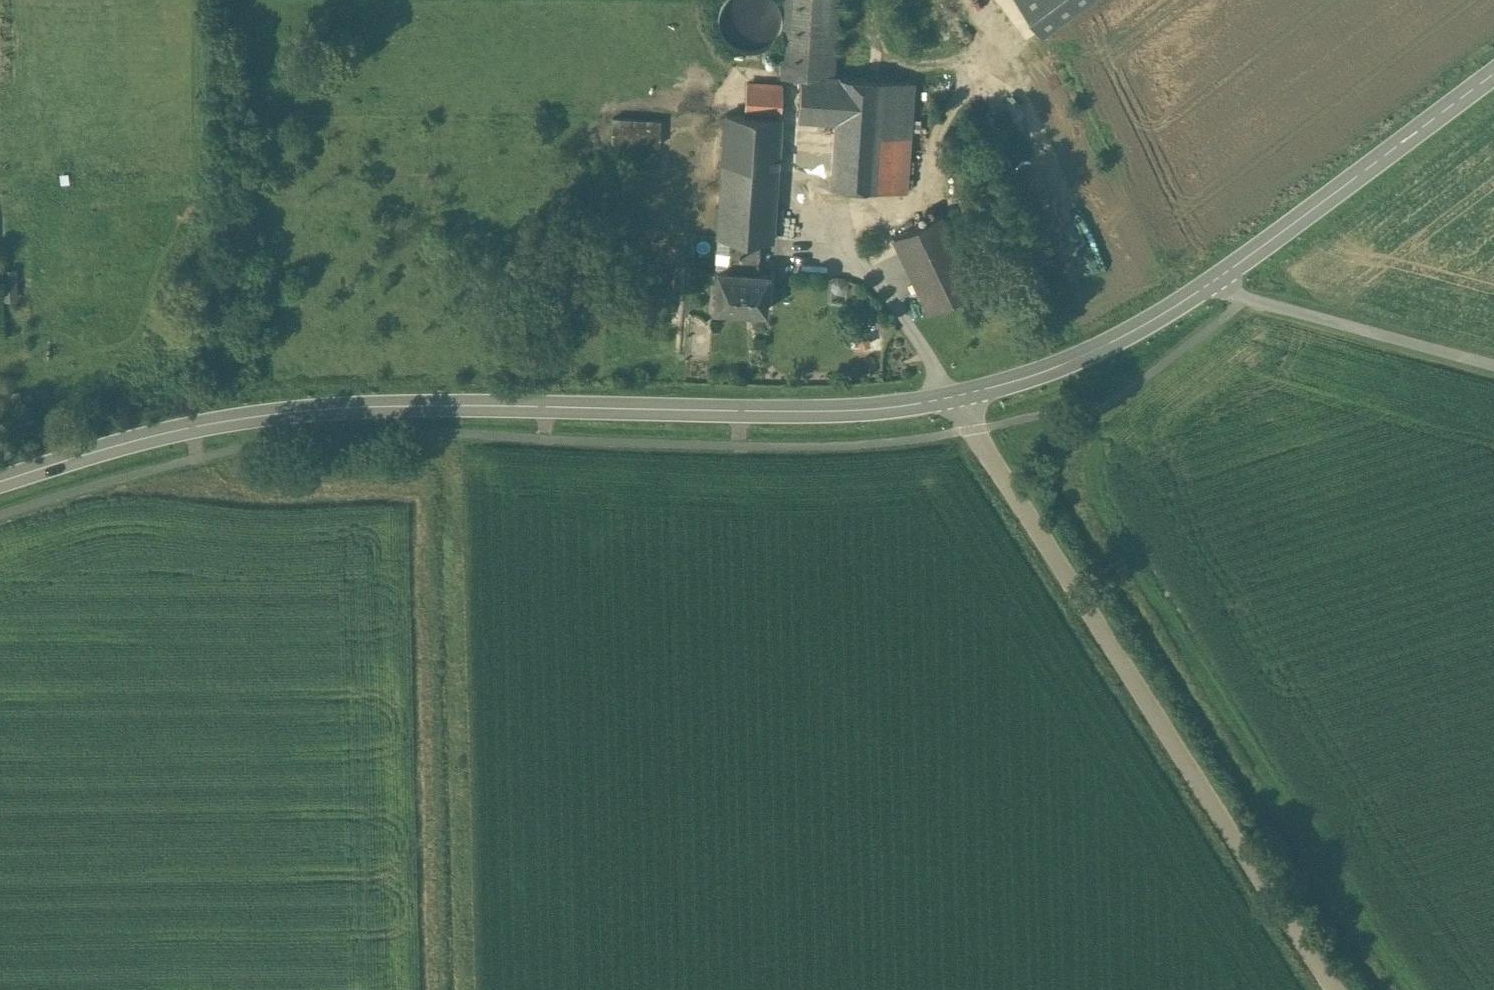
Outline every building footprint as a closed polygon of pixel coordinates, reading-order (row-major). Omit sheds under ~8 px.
[(720,17),(721,27),(725,36),(732,44),(740,48),(750,50),(760,48),(769,44),(776,36),(780,27),(781,17),(778,7),(774,0),(726,0),(722,8),(720,17)] [(843,0),(783,0),(778,80),(800,81),(798,119),(836,122),(831,186),(908,191),(915,79),(838,73),(843,0)] [(1042,31),(1087,0),(1020,0),(1042,31)] [(782,112),(783,83),(746,81),(745,110),(782,112)] [(775,239),(781,113),(722,110),(715,236),(775,239)] [(659,143),(660,120),(613,119),(613,142),(659,143)] [(933,215),(890,237),(927,309),(970,288),(933,215)] [(20,298),(20,266),(2,266),(1,298),(20,298)] [(767,314),(769,269),(715,266),(712,310),(767,314)]
